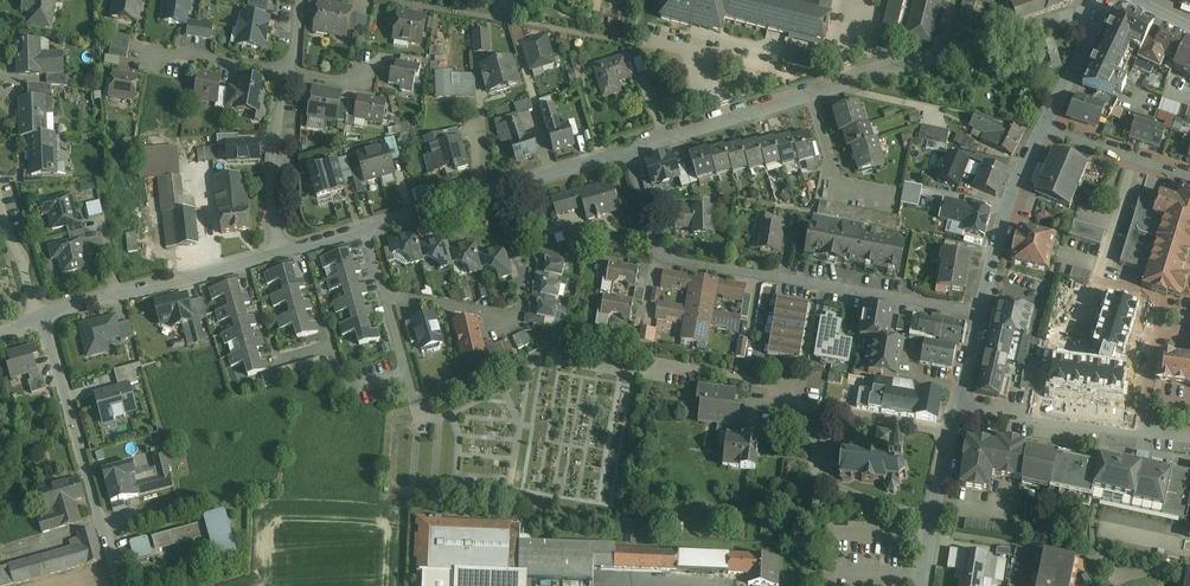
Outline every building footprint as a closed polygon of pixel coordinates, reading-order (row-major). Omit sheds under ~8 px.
[(24,10),(34,12),(32,23),(50,27),(55,0),(26,0),(24,10)] [(113,14),(121,15),(121,19),(138,22),(142,0),(115,0),(113,14)] [(183,0),(168,0),(167,6),(165,7),(164,12),(166,14),(164,21),(185,25),(189,1),(183,0)] [(255,0),(249,0),(248,6),(267,10),(268,3),(255,0)] [(762,0),(665,0),(661,19),(720,34),(724,18),(824,43),(827,31),(829,31),(830,25),(829,25),(831,17),(830,17),(834,0),(810,0),(807,11),(762,0)] [(895,35),(906,38),(906,39),(931,45),(942,0),(904,0),(895,35)] [(955,30),(968,33),(977,0),(963,0),(955,30)] [(1012,7),(1017,22),(1070,4),(1071,0),(1032,0),(1012,7)] [(1182,4),(1181,5),(1189,8),(1189,0),(1183,0),(1182,4)] [(307,12),(317,14),(319,3),(309,1),(307,12)] [(335,5),(319,3),(317,14),(314,31),(330,34),(335,5)] [(352,8),(335,5),(330,34),(347,37),(348,30),(351,13),(352,8)] [(426,17),(399,12),(394,39),(421,44),(426,17)] [(269,18),(243,13),(242,21),(240,21),(239,29),(267,34),(269,26),(267,25),(269,18)] [(358,14),(351,13),(348,30),(355,31),(355,28),(358,14)] [(372,17),(358,14),(355,28),(369,31),(372,17)] [(1126,19),(1117,14),(1104,41),(1123,49),(1123,48),(1131,52),(1136,41),(1144,45),(1153,26),(1128,15),(1126,19)] [(198,22),(190,21),(187,36),(195,38),(198,22)] [(206,23),(198,22),(195,38),(203,39),(206,23)] [(214,25),(206,23),(203,39),(211,40),(214,25)] [(1186,41),(1153,26),(1144,45),(1138,59),(1153,66),(1160,69),(1166,56),(1170,58),(1168,60),(1175,63),(1186,41)] [(267,34),(239,29),(237,37),(239,37),(238,45),(263,49),(265,41),(266,42),(267,34)] [(488,31),(473,32),(474,53),(490,52),(488,31)] [(131,36),(113,33),(111,47),(128,50),(131,36)] [(546,37),(523,45),(531,70),(554,63),(546,37)] [(1035,47),(1015,53),(1022,78),(1042,72),(1042,73),(1061,68),(1053,40),(1035,46),(1035,47)] [(1186,41),(1175,63),(1172,68),(1189,77),(1189,43),(1186,41)] [(62,54),(40,54),(39,42),(18,43),(19,72),(30,71),(30,74),(47,73),(63,73),(63,72),(62,54)] [(128,50),(111,47),(109,56),(127,59),(128,50)] [(1127,65),(1099,51),(1082,86),(1097,92),(1097,91),(1113,97),(1117,90),(1121,93),(1127,82),(1120,79),(1127,65)] [(992,54),(977,58),(982,75),(996,71),(992,54)] [(422,59),(401,55),(400,62),(421,66),(422,59)] [(624,57),(594,66),(604,97),(616,93),(613,83),(630,78),(624,57)] [(637,59),(641,73),(647,71),(643,57),(637,59)] [(511,58),(481,66),(484,77),(485,77),(489,92),(519,84),(511,58)] [(1153,66),(1138,59),(1134,66),(1150,74),(1153,66)] [(400,62),(396,61),(394,73),(391,72),(389,84),(401,86),(400,89),(413,91),(415,78),(419,78),(421,66),(400,62)] [(63,73),(47,73),(47,85),(52,85),(68,87),(67,72),(63,72),(63,73)] [(452,72),(436,73),(437,98),(469,96),(468,75),(459,75),(459,87),(452,87),(452,76),(452,72)] [(139,77),(114,73),(110,97),(126,99),(126,94),(135,96),(139,77)] [(208,75),(204,75),(204,74),(204,75),(200,74),(196,98),(216,102),(217,102),(219,87),(221,78),(208,76),(208,75)] [(468,75),(469,96),(476,96),(475,75),(468,75)] [(262,80),(245,77),(240,81),(239,88),(235,105),(237,106),(249,108),(252,112),(251,116),(255,120),(260,121),(265,118),(266,111),(263,107),(259,106),(261,97),(264,95),(265,86),(262,80)] [(47,85),(28,83),(28,99),(52,99),(52,85),(47,85)] [(229,89),(219,87),(217,102),(216,102),(215,108),(225,110),(226,108),(229,89)] [(239,88),(229,87),(229,89),(226,108),(233,109),(236,107),(237,106),(235,105),(239,88)] [(341,94),(314,89),(309,116),(337,121),(340,98),(341,94)] [(1118,100),(1098,92),(1095,102),(1104,105),(1100,119),(1108,121),(1118,100)] [(1095,102),(1078,96),(1069,115),(1070,119),(1097,127),(1100,119),(1104,105),(1095,102)] [(386,102),(358,97),(358,101),(355,118),(383,123),(386,102)] [(350,100),(340,98),(337,121),(346,123),(347,117),(350,100)] [(533,110),(529,98),(514,103),(517,114),(517,115),(533,110)] [(1180,104),(1162,98),(1158,110),(1176,116),(1180,104)] [(28,99),(20,100),(21,136),(29,136),(46,135),(47,135),(46,115),(54,115),(53,99),(52,99),(28,99)] [(358,101),(350,100),(347,117),(355,118),(358,101)] [(859,103),(832,111),(839,134),(843,133),(863,126),(856,105),(859,104),(859,103)] [(560,128),(553,104),(541,108),(548,131),(547,131),(553,151),(575,145),(573,138),(577,137),(573,124),(560,128)] [(1122,119),(1126,110),(1118,107),(1114,116),(1122,119)] [(893,108),(883,111),(885,118),(895,115),(893,108)] [(918,113),(909,115),(911,122),(920,120),(918,113)] [(517,114),(494,121),(496,127),(506,123),(519,119),(517,115),(517,114)] [(1175,117),(1168,114),(1164,127),(1171,129),(1175,117)] [(1003,127),(980,115),(975,115),(969,126),(985,134),(981,140),(1012,156),(1023,133),(1004,124),(1003,127)] [(519,119),(506,123),(510,136),(512,141),(510,142),(516,162),(539,155),(533,135),(525,137),(519,119)] [(1165,128),(1137,119),(1131,138),(1159,147),(1165,128)] [(496,127),(500,139),(510,136),(506,123),(496,127)] [(949,131),(922,125),(919,139),(946,145),(949,131)] [(863,126),(843,133),(847,148),(851,147),(870,141),(866,126),(863,126)] [(910,131),(901,134),(903,142),(912,140),(910,131)] [(442,133),(423,138),(433,173),(454,167),(456,173),(458,172),(458,170),(468,167),(460,139),(445,143),(442,133)] [(46,135),(29,136),(30,175),(31,176),(42,175),(41,172),(54,171),(54,167),(52,167),(52,155),(55,155),(55,134),(47,135),(46,135)] [(808,134),(791,139),(797,159),(799,164),(800,164),(799,161),(814,157),(815,160),(816,159),(808,134)] [(1185,135),(1181,146),(1189,149),(1189,137),(1185,135)] [(790,136),(775,141),(781,161),(781,163),(797,159),(791,139),(790,136)] [(387,147),(391,161),(400,158),(394,137),(385,139),(387,147)] [(774,139),(758,144),(764,164),(765,166),(781,161),(775,141),(774,139)] [(870,141),(851,147),(858,172),(885,164),(877,139),(870,141)] [(227,143),(227,145),(228,161),(260,160),(259,141),(239,142),(227,143)] [(757,142),(741,146),(748,166),(748,169),(764,164),(758,144),(757,142)] [(741,144),(725,149),(731,169),(732,171),(748,166),(741,146),(741,144)] [(177,147),(139,149),(139,163),(178,161),(177,147)] [(211,147),(197,149),(199,163),(213,161),(211,147)] [(387,147),(372,152),(380,178),(395,174),(391,161),(387,147)] [(724,147),(708,151),(714,172),(715,174),(731,169),(725,149),(724,147)] [(708,149),(689,155),(696,177),(714,172),(708,151),(708,149)] [(1088,165),(1053,151),(1035,193),(1070,208),(1088,165)] [(372,152),(358,156),(361,167),(365,183),(380,178),(372,152)] [(669,154),(649,161),(654,178),(663,175),(666,182),(677,179),(669,154)] [(963,160),(948,154),(938,179),(958,187),(966,166),(964,164),(964,165),(961,164),(963,160)] [(814,157),(799,161),(800,164),(799,164),(802,174),(818,168),(816,159),(815,160),(814,157)] [(337,162),(342,180),(353,177),(351,170),(347,159),(337,162)] [(178,161),(139,163),(140,178),(159,178),(180,177),(178,161)] [(337,162),(323,166),(331,194),(345,190),(342,180),(337,162)] [(995,167),(986,164),(985,164),(980,177),(976,188),(996,196),(1006,172),(1005,171),(995,167)] [(323,166),(309,170),(317,198),(331,194),(323,166)] [(365,183),(361,167),(351,170),(353,177),(357,193),(367,190),(365,183)] [(686,170),(680,172),(684,186),(691,184),(686,170)] [(42,175),(31,176),(30,175),(24,175),(24,183),(44,183),(44,175),(42,175)] [(245,175),(215,178),(219,214),(249,210),(245,175)] [(180,177),(159,178),(161,200),(180,198),(180,199),(183,199),(180,177)] [(463,188),(461,180),(449,184),(451,191),(463,188)] [(922,187),(905,183),(901,203),(918,206),(922,187)] [(611,185),(584,194),(583,190),(552,199),(557,215),(584,207),(588,220),(597,217),(598,219),(600,218),(598,214),(618,208),(611,185)] [(430,198),(426,186),(412,190),(415,202),(430,198)] [(1160,194),(1156,205),(1153,216),(1163,219),(1147,271),(1142,287),(1151,290),(1151,291),(1167,296),(1167,295),(1181,299),(1182,293),(1184,294),(1189,278),(1187,277),(1189,273),(1189,272),(1185,271),(1189,253),(1189,190),(1186,188),(1186,190),(1181,188),(1177,199),(1160,194)] [(786,191),(780,196),(786,203),(792,199),(786,191)] [(71,196),(39,203),(42,216),(52,213),(55,228),(52,228),(53,229),(67,226),(78,223),(77,223),(71,196)] [(180,198),(161,200),(163,213),(182,211),(181,202),(180,199),(180,198)] [(805,198),(800,201),(804,206),(809,203),(805,198)] [(709,199),(697,199),(697,208),(709,208),(709,199)] [(991,211),(944,199),(939,218),(966,225),(964,232),(984,237),(991,211)] [(1139,200),(1120,263),(1147,271),(1163,219),(1153,216),(1156,205),(1139,200)] [(194,201),(181,202),(182,211),(195,209),(194,201)] [(828,203),(820,201),(817,215),(825,217),(828,203)] [(835,204),(828,203),(825,217),(832,218),(835,204)] [(842,205),(835,204),(832,218),(839,219),(842,205)] [(848,207),(842,205),(839,219),(843,220),(846,221),(848,207)] [(855,208),(848,207),(846,221),(853,222),(855,208)] [(697,208),(675,209),(675,227),(692,227),(693,234),(713,233),(712,208),(709,208),(697,208)] [(862,209),(855,208),(853,222),(860,223),(862,209)] [(182,211),(163,213),(167,248),(199,245),(195,209),(182,211)] [(869,211),(862,209),(860,223),(865,224),(867,225),(869,211)] [(249,210),(219,214),(222,234),(251,230),(249,210)] [(876,212),(869,211),(867,225),(874,226),(876,212)] [(883,213),(876,212),(874,226),(881,227),(883,213)] [(890,215),(883,213),(881,227),(888,229),(890,215)] [(773,217),(758,214),(757,223),(763,225),(763,224),(772,225),(773,217)] [(817,215),(814,214),(812,221),(842,226),(843,220),(839,219),(832,218),(825,217),(817,215)] [(898,216),(890,215),(888,229),(895,230),(898,216)] [(320,220),(311,216),(307,224),(317,228),(320,220)] [(846,221),(843,220),(842,226),(840,233),(862,237),(865,224),(860,223),(853,222),(846,221)] [(1097,228),(1074,221),(1070,235),(1092,242),(1097,228)] [(78,223),(67,226),(69,234),(83,231),(82,223),(82,222),(77,223),(78,223)] [(772,225),(763,224),(763,225),(759,250),(780,253),(784,227),(772,225)] [(584,227),(562,234),(565,243),(590,247),(584,227)] [(840,233),(811,227),(806,255),(818,258),(818,259),(826,260),(830,258),(834,259),(836,262),(844,264),(845,263),(857,265),(862,237),(840,233)] [(1008,261),(1047,270),(1055,236),(1016,227),(1008,261)] [(1097,228),(1092,242),(1101,245),(1105,230),(1097,228)] [(83,231),(69,234),(71,242),(81,240),(82,241),(86,239),(86,238),(85,238),(83,231)] [(136,233),(127,234),(129,253),(138,251),(136,233)] [(405,235),(389,239),(391,247),(393,254),(399,252),(410,258),(412,264),(423,260),(423,259),(419,244),(416,235),(406,238),(405,235)] [(904,245),(862,237),(857,265),(899,273),(904,245)] [(71,242),(50,247),(52,259),(62,257),(66,271),(63,272),(63,273),(88,267),(82,241),(81,240),(71,242)] [(434,240),(419,244),(423,259),(429,257),(439,263),(441,269),(452,265),(452,264),(448,249),(445,240),(435,243),(434,240)] [(921,241),(912,241),(911,249),(916,251),(922,247),(921,241)] [(349,244),(335,248),(337,255),(349,251),(349,252),(351,251),(349,244)] [(464,245),(448,249),(452,264),(458,262),(468,268),(470,274),(482,270),(481,269),(477,254),(475,245),(464,248),(464,245)] [(391,247),(384,249),(388,262),(395,260),(393,254),(391,247)] [(493,250),(477,254),(481,269),(487,267),(498,273),(499,279),(511,275),(504,250),(493,253),(493,250)] [(563,255),(537,250),(535,260),(539,261),(539,260),(562,263),(563,255)] [(969,255),(943,250),(941,262),(944,262),(940,287),(963,291),(967,266),(969,255)] [(337,255),(321,259),(324,269),(337,266),(340,278),(348,276),(346,268),(353,266),(349,252),(349,251),(337,255)] [(980,256),(974,255),(974,256),(969,255),(967,266),(978,268),(980,256)] [(909,258),(904,279),(911,280),(915,259),(909,258)] [(293,260),(279,264),(281,270),(293,267),(295,267),(293,260)] [(562,263),(539,260),(539,261),(536,273),(562,277),(565,264),(562,263)] [(639,268),(609,263),(607,279),(603,278),(600,295),(612,297),(614,284),(618,282),(626,283),(629,287),(636,288),(636,287),(639,268)] [(353,266),(346,268),(348,276),(355,274),(361,273),(359,264),(353,266)] [(1092,272),(1073,266),(1070,278),(1088,284),(1092,272)] [(281,270),(265,275),(268,285),(281,281),(284,293),(285,294),(292,292),(290,284),(297,282),(293,267),(281,270)] [(705,279),(664,272),(661,285),(673,287),(674,283),(680,284),(680,285),(682,288),(690,289),(687,308),(699,311),(705,279)] [(562,277),(536,273),(533,294),(559,299),(561,285),(558,285),(559,277),(562,278),(562,277)] [(348,276),(340,278),(327,281),(330,291),(343,288),(347,300),(354,298),(352,290),(359,288),(355,274),(348,276)] [(238,275),(224,279),(226,286),(238,283),(240,282),(238,275)] [(705,279),(699,311),(712,313),(715,294),(723,295),(726,293),(726,292),(732,294),(732,296),(744,299),(745,294),(746,286),(718,281),(705,279)] [(297,282),(290,284),(292,292),(299,290),(305,288),(303,280),(297,282)] [(226,286),(210,291),(213,301),(226,297),(229,309),(244,305),(244,306),(250,304),(248,296),(242,297),(238,283),(226,286)] [(485,283),(478,285),(482,299),(489,297),(485,283)] [(359,288),(352,290),(354,298),(361,296),(362,297),(368,295),(365,286),(359,288)] [(645,289),(636,287),(636,288),(633,300),(643,302),(645,289)] [(661,289),(654,288),(651,302),(658,304),(658,303),(661,289)] [(292,292),(285,294),(284,293),(271,297),(274,307),(287,304),(291,316),(299,314),(296,306),(303,304),(299,290),(292,292)] [(559,299),(533,294),(529,316),(545,319),(555,320),(557,307),(554,306),(555,298),(558,299),(559,299)] [(745,294),(744,299),(740,317),(748,318),(752,295),(745,294)] [(612,297),(600,295),(600,296),(604,296),(601,311),(598,310),(595,326),(607,328),(609,317),(612,314),(621,316),(623,319),(630,320),(633,301),(612,297)] [(1109,295),(1091,348),(1101,351),(1097,368),(1050,362),(1047,389),(1122,399),(1126,371),(1111,370),(1115,355),(1123,357),(1140,305),(1109,295)] [(354,298),(347,300),(333,304),(336,314),(349,310),(353,322),(353,323),(361,320),(359,312),(365,310),(362,297),(361,296),(354,298)] [(809,301),(776,296),(775,299),(777,299),(809,305),(809,301)] [(182,300),(181,298),(181,297),(156,303),(162,324),(171,322),(172,327),(183,325),(193,322),(188,303),(187,301),(186,301),(186,302),(184,302),(182,300)] [(202,299),(188,303),(193,322),(200,320),(208,318),(202,299)] [(809,305),(777,299),(775,309),(807,314),(809,305)] [(303,304),(296,306),(299,314),(306,312),(312,311),(309,302),(303,304)] [(825,303),(818,302),(816,316),(822,317),(825,303)] [(658,303),(658,304),(656,316),(668,318),(667,322),(676,323),(677,320),(684,321),(681,340),(694,342),(699,311),(687,308),(658,303)] [(1034,311),(1001,303),(994,331),(1013,336),(1027,339),(1034,311)] [(244,305),(229,309),(216,313),(219,323),(232,319),(235,331),(236,332),(250,328),(251,328),(256,326),(254,318),(248,319),(244,306),(244,305)] [(892,310),(865,306),(860,336),(874,339),(874,338),(887,340),(892,310)] [(365,310),(359,312),(361,320),(368,318),(368,319),(374,317),(371,309),(365,310)] [(807,314),(775,309),(774,318),(806,323),(807,314)] [(841,312),(824,309),(816,358),(848,364),(852,343),(837,340),(841,312)] [(712,313),(699,311),(694,342),(707,344),(710,325),(718,327),(721,324),(727,325),(727,328),(738,330),(741,318),(712,313)] [(299,314),(291,316),(278,319),(280,329),(294,326),(297,339),(305,337),(303,328),(310,326),(306,312),(299,314)] [(434,314),(412,320),(418,341),(421,350),(431,347),(440,344),(443,343),(434,314)] [(921,316),(914,314),(909,337),(923,339),(924,336),(922,335),(922,334),(918,334),(921,316)] [(115,316),(80,325),(88,356),(103,352),(102,346),(104,341),(120,337),(121,337),(117,325),(115,316)] [(906,317),(899,316),(896,330),(903,331),(906,317)] [(966,325),(921,316),(918,334),(922,334),(922,335),(924,336),(923,339),(962,346),(966,325)] [(545,319),(533,317),(535,319),(534,324),(544,326),(545,319)] [(361,320),(353,323),(353,322),(340,326),(343,336),(356,332),(359,345),(380,339),(378,331),(372,333),(368,319),(368,318),(361,320)] [(806,323),(774,318),(772,327),(804,333),(806,323)] [(477,323),(466,321),(466,319),(455,322),(462,354),(468,352),(473,356),(484,354),(484,353),(482,344),(483,343),(480,334),(476,332),(478,328),(477,323)] [(193,322),(183,325),(188,347),(206,342),(200,320),(193,322)] [(412,321),(405,323),(412,343),(418,341),(412,321)] [(130,322),(117,325),(121,337),(120,337),(121,341),(134,338),(130,322)] [(310,326),(303,328),(305,337),(318,333),(316,324),(310,326)] [(649,328),(642,327),(639,341),(647,342),(649,328)] [(804,333),(772,327),(771,336),(803,342),(804,333)] [(250,328),(236,332),(235,331),(222,335),(225,345),(229,344),(238,341),(242,353),(242,354),(257,350),(263,348),(260,340),(254,342),(251,328),(250,328)] [(525,331),(519,334),(525,346),(531,343),(525,331)] [(994,331),(991,331),(985,356),(1008,361),(1013,336),(994,331)] [(519,334),(513,337),(518,349),(525,346),(519,334)] [(803,342),(771,336),(769,346),(801,351),(803,342)] [(1027,339),(1013,336),(1008,361),(1024,365),(1025,365),(1025,363),(1031,339),(1027,339)] [(887,340),(874,338),(874,339),(868,372),(897,377),(902,343),(887,340)] [(507,339),(501,342),(508,357),(514,354),(507,339)] [(748,340),(740,339),(736,357),(745,358),(748,340)] [(956,346),(925,340),(920,363),(952,369),(956,346)] [(242,353),(238,341),(229,344),(232,356),(242,353)] [(492,341),(483,343),(482,344),(484,353),(484,354),(486,364),(501,360),(492,341)] [(501,342),(494,345),(501,360),(508,357),(501,342)] [(35,346),(8,354),(11,365),(8,366),(11,376),(28,371),(37,369),(34,358),(38,357),(35,346)] [(801,351),(769,346),(768,355),(800,361),(801,351)] [(257,350),(242,354),(242,353),(232,356),(229,357),(232,367),(245,364),(248,377),(269,371),(267,362),(261,364),(257,350)] [(1166,354),(1161,383),(1186,385),(1189,387),(1189,357),(1166,354)] [(1008,361),(985,356),(979,385),(981,386),(981,393),(1006,399),(1010,381),(1003,379),(1008,361)] [(319,358),(313,360),(317,373),(323,371),(319,358)] [(313,360),(306,361),(310,375),(317,373),(313,360)] [(306,361),(299,363),(303,377),(310,375),(306,361)] [(299,363),(292,365),(296,379),(303,377),(299,363)] [(1038,365),(1025,363),(1025,365),(1024,365),(1023,373),(1037,376),(1038,365)] [(134,365),(114,371),(119,388),(129,386),(130,386),(139,383),(134,365)] [(292,365),(285,367),(289,381),(296,379),(292,365)] [(285,367),(278,369),(282,383),(289,381),(285,367)] [(37,369),(28,371),(31,381),(43,377),(42,373),(38,374),(37,369)] [(1037,376),(1023,373),(1021,389),(1035,391),(1037,376)] [(849,376),(840,375),(838,393),(846,395),(849,376)] [(864,379),(849,376),(846,395),(861,397),(864,379)] [(31,381),(28,382),(32,394),(47,389),(43,377),(31,381)] [(917,386),(875,380),(870,409),(870,410),(871,410),(882,412),(883,413),(883,412),(916,418),(920,395),(915,394),(917,386)] [(452,381),(438,386),(441,396),(455,392),(452,381)] [(119,388),(95,395),(102,419),(114,416),(115,419),(115,418),(125,416),(126,416),(125,414),(137,411),(130,386),(129,386),(119,388)] [(737,391),(698,386),(696,403),(700,403),(698,422),(718,424),(738,427),(741,407),(735,406),(737,391)] [(924,388),(917,386),(915,394),(920,395),(921,392),(921,390),(922,391),(924,391),(925,389),(923,389),(924,388)] [(924,391),(922,391),(921,390),(921,392),(920,395),(916,418),(917,418),(935,421),(936,422),(936,421),(936,420),(941,395),(941,394),(940,394),(924,391)] [(738,427),(718,424),(716,433),(720,434),(727,435),(737,436),(738,427)] [(836,470),(837,472),(837,473),(839,473),(839,475),(840,475),(840,477),(840,479),(843,479),(843,481),(850,482),(850,480),(853,481),(853,479),(862,480),(862,482),(875,483),(875,481),(884,482),(884,484),(885,484),(885,485),(884,485),(884,487),(885,487),(887,491),(887,492),(888,493),(889,492),(894,492),(894,493),(895,493),(895,492),(898,488),(900,489),(900,487),(899,487),(899,483),(901,482),(900,480),(904,476),(907,478),(907,476),(905,475),(906,470),(908,469),(908,467),(905,468),(902,465),(903,463),(901,462),(903,451),(890,450),(890,449),(891,449),(892,449),(893,448),(892,448),(892,445),(893,445),(893,444),(893,441),(893,440),(893,437),(894,437),(894,436),(893,436),(894,433),(894,432),(894,431),(893,431),(893,432),(890,431),(889,431),(886,431),(886,430),(885,430),(882,430),(878,430),(879,429),(877,429),(877,430),(877,431),(877,434),(876,434),(877,434),(876,438),(876,442),(875,441),(875,442),(876,442),(875,445),(875,446),(875,447),(876,447),(879,447),(879,448),(880,448),(879,456),(878,456),(878,454),(865,453),(865,455),(856,454),(856,452),(856,450),(857,450),(857,448),(856,449),(854,446),(854,445),(853,444),(852,445),(849,445),(849,444),(847,444),(848,446),(845,448),(844,447),(843,448),(844,449),(845,450),(844,450),(844,452),(843,452),(843,454),(842,454),(842,455),(841,455),(841,456),(839,456),(839,458),(841,458),(841,461),(835,460),(835,461),(836,461),(836,467),(834,466),(834,467),(837,468),(836,469),(836,470)] [(727,435),(720,434),(718,446),(726,447),(727,436),(727,435)] [(737,436),(727,435),(727,436),(726,447),(723,465),(723,466),(724,466),(725,466),(741,468),(740,468),(742,469),(742,468),(754,470),(755,470),(755,469),(757,457),(758,451),(757,451),(759,440),(759,438),(758,438),(746,437),(746,436),(745,436),(737,436)] [(1027,445),(997,440),(996,446),(973,442),(967,446),(965,464),(963,464),(959,487),(990,492),(993,475),(1021,480),(1027,445)] [(1027,445),(1021,480),(1021,484),(1050,490),(1058,453),(1039,449),(1039,448),(1027,445)] [(1099,462),(1058,453),(1050,490),(1048,499),(1089,508),(1091,500),(1099,462)] [(165,455),(153,458),(158,478),(170,475),(165,455)] [(1153,459),(1133,455),(1131,461),(1161,468),(1163,461),(1153,459)] [(1122,459),(1122,458),(1111,456),(1109,463),(1109,464),(1099,462),(1091,500),(1092,500),(1180,519),(1181,519),(1186,520),(1189,509),(1189,502),(1189,474),(1161,468),(1131,461),(1122,459)] [(133,463),(103,471),(106,483),(133,476),(136,475),(133,463)] [(159,478),(135,484),(138,496),(173,487),(170,475),(158,478),(159,478)] [(133,476),(106,483),(112,504),(139,496),(138,496),(135,484),(133,476)] [(79,479),(41,490),(41,491),(38,492),(41,502),(44,501),(47,510),(76,501),(84,499),(79,479)] [(76,501),(47,509),(49,516),(8,528),(12,542),(82,522),(76,501)] [(224,512),(205,518),(210,535),(217,561),(237,555),(224,512)] [(1014,526),(966,519),(964,532),(1012,540),(1013,533),(1014,526)] [(1022,521),(1015,520),(1014,526),(1013,533),(1020,533),(1022,521)] [(769,522),(762,521),(761,535),(768,536),(769,522)] [(206,522),(154,537),(157,550),(210,535),(206,522)] [(455,524),(440,524),(440,523),(438,523),(437,524),(423,523),(423,522),(420,522),(420,525),(421,525),(420,540),(419,540),(419,543),(420,543),(419,555),(419,558),(419,572),(418,572),(418,575),(421,575),(421,574),(425,575),(436,575),(436,576),(438,576),(439,575),(453,576),(456,577),(456,576),(471,576),(471,577),(474,577),(474,576),(489,577),(489,578),(492,578),(492,577),(507,578),(509,578),(510,578),(518,578),(520,543),(521,527),(511,526),(509,525),(509,526),(494,526),(494,525),(491,525),(491,526),(476,525),(476,524),(473,524),(473,525),(458,524),(455,524)] [(71,548),(9,565),(14,585),(87,565),(103,560),(94,529),(77,533),(79,538),(73,540),(73,541),(70,542),(71,548)] [(637,530),(630,529),(627,543),(634,544),(637,530)] [(147,537),(131,542),(137,563),(153,559),(147,537)] [(520,543),(518,578),(518,579),(528,579),(593,581),(593,568),(594,546),(520,543)] [(616,547),(594,546),(593,568),(615,569),(616,552),(616,551),(616,547)] [(1011,550),(997,547),(996,554),(1010,556),(1011,550)] [(965,553),(954,551),(952,560),(950,559),(949,568),(948,568),(948,569),(963,571),(965,553)] [(664,554),(616,552),(615,569),(663,571),(664,554)] [(965,553),(963,571),(965,571),(963,585),(992,585),(993,580),(979,578),(983,555),(965,553)] [(1044,553),(1037,585),(1069,585),(1075,560),(1044,553)] [(730,557),(664,554),(663,571),(728,574),(730,557)] [(780,559),(751,557),(750,558),(730,557),(728,574),(749,575),(749,585),(773,585),(774,569),(779,569),(780,569),(780,568),(779,568),(779,559),(780,559)] [(0,568),(0,585),(11,585),(14,585),(9,565),(0,568)] [(425,575),(425,585),(528,585),(528,579),(518,579),(518,578),(510,578),(509,578),(507,578),(492,577),(492,578),(489,578),(489,577),(474,576),(474,577),(471,577),(471,576),(456,576),(456,577),(453,576),(439,575),(438,576),(436,576),(436,575),(425,575)]
